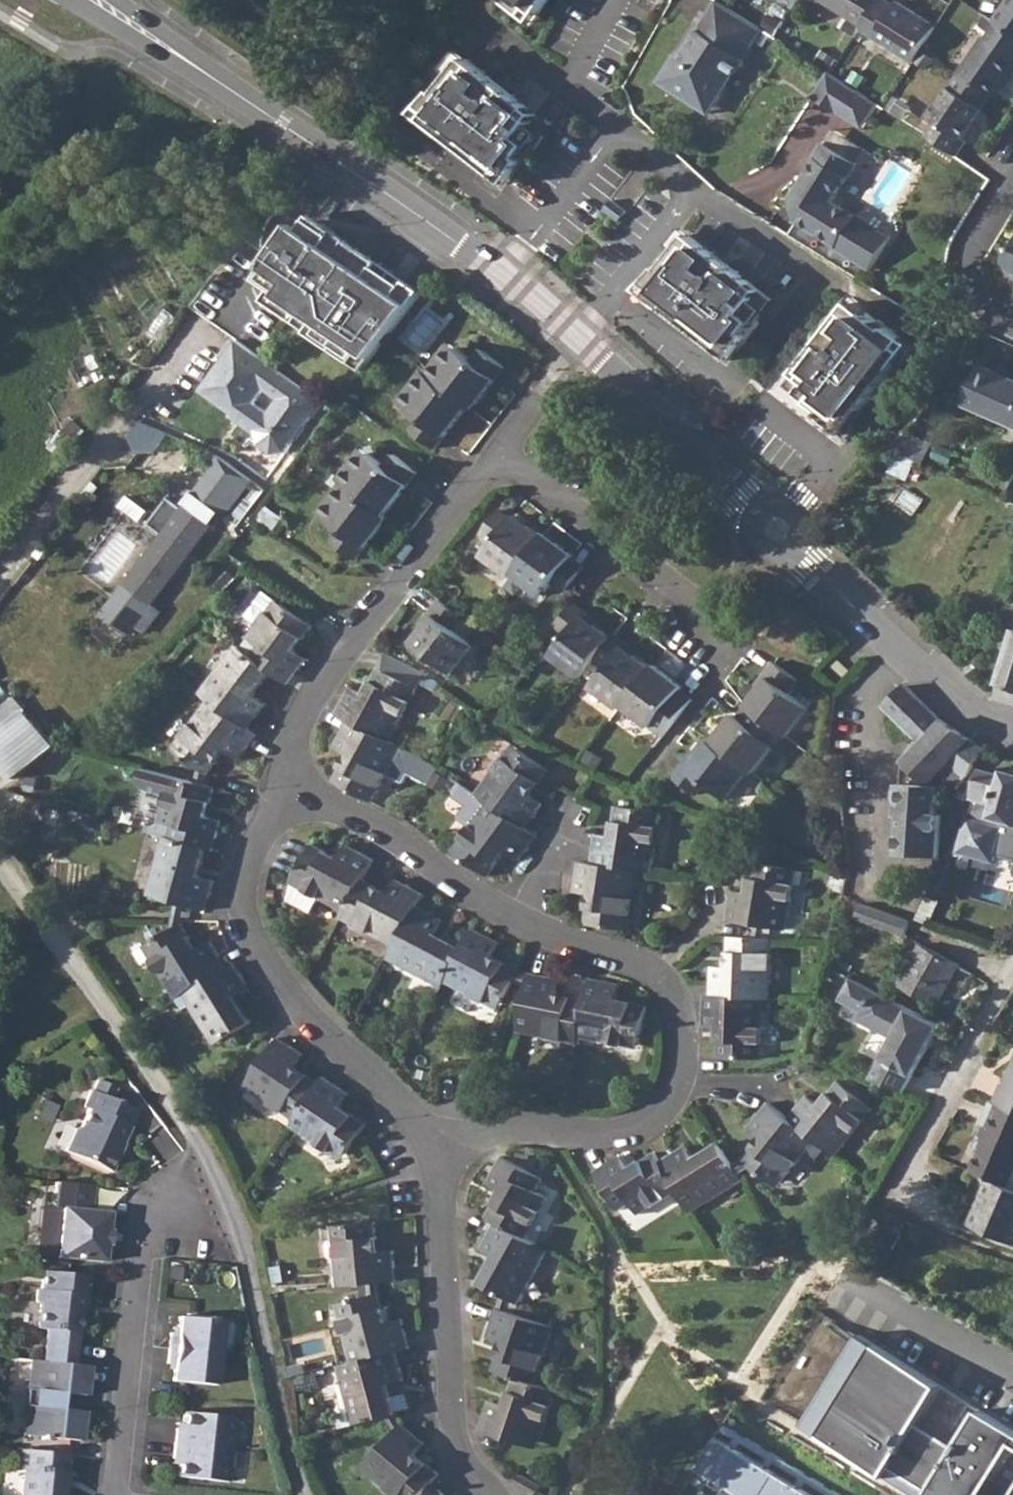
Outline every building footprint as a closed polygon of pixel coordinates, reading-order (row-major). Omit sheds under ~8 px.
[(523,22),(528,15),(536,21),(547,3),(544,1),(545,0),(493,0),(523,22)] [(794,9),(800,0),(780,0),(794,9)] [(862,27),(880,0),(821,0),(862,27)] [(861,28),(914,63),(923,48),(936,28),(896,2),(893,6),(883,0),(880,0),(862,27),(861,28)] [(995,22),(1000,25),(1012,34),(1012,0),(1011,0),(995,22)] [(761,32),(717,5),(716,4),(707,18),(723,28),(713,43),(697,33),(681,61),(676,58),(659,86),(708,117),(743,62),(733,56),(742,41),(753,47),(761,32)] [(962,75),(992,96),(997,98),(1005,85),(1012,74),(1012,34),(1000,25),(989,40),(986,38),(972,61),(962,75)] [(527,114),(471,65),(451,87),(452,88),(443,98),(440,96),(425,110),(433,117),(427,124),(482,171),(486,167),(503,182),(509,187),(522,168),(519,165),(525,157),(526,157),(539,140),(528,131),(530,128),(522,121),(527,114)] [(831,76),(828,74),(812,100),(837,115),(845,103),(870,118),(879,105),(831,76)] [(938,126),(930,137),(959,156),(967,143),(963,140),(988,102),(992,96),(962,75),(952,90),(949,89),(929,120),(938,126)] [(857,166),(825,145),(816,160),(818,161),(793,202),(797,205),(800,218),(797,222),(838,248),(837,250),(872,272),(891,240),(836,205),(835,200),(857,166)] [(613,204),(606,215),(621,226),(628,216),(613,204)] [(268,287),(260,299),(360,367),(412,295),(388,279),(394,270),(323,222),(319,229),(307,220),(296,236),(286,251),(291,254),(268,287)] [(296,236),(287,231),(255,278),(268,287),(291,254),(286,251),(296,236)] [(769,301),(685,236),(667,260),(668,261),(660,272),(657,269),(643,285),(651,291),(646,298),(704,343),(707,338),(731,357),(754,323),(752,323),(769,301)] [(418,287),(394,270),(388,279),(404,290),(412,295),(418,287)] [(875,321),(852,302),(787,385),(807,404),(808,402),(820,413),(817,417),(845,442),(857,428),(851,423),(847,419),(857,406),(861,409),(906,352),(899,347),(906,339),(876,320),(875,321)] [(252,429),(254,442),(270,454),(282,450),(320,400),(234,340),(199,391),(252,429)] [(454,346),(430,376),(467,404),(471,407),(503,364),(480,347),(471,358),(454,346)] [(1012,422),(1012,376),(982,363),(965,401),(1012,422)] [(430,376),(426,374),(404,403),(421,416),(411,428),(435,445),(467,404),(430,376)] [(907,427),(890,444),(917,457),(926,437),(907,427)] [(367,451),(344,482),(348,485),(384,513),(416,471),(393,453),(384,464),(367,451)] [(158,611),(148,603),(219,513),(220,512),(230,510),(251,480),(223,459),(218,456),(214,463),(217,465),(195,496),(194,494),(183,509),(168,498),(150,522),(165,533),(102,614),(126,632),(132,623),(143,631),(158,611)] [(384,513),(348,485),(326,515),(343,529),(334,542),(356,558),(388,516),(384,513)] [(484,555),(512,576),(514,573),(542,538),(515,516),(511,520),(499,511),(482,531),(494,541),(484,555)] [(542,538),(514,573),(541,594),(553,581),(564,589),(581,568),(569,559),(573,555),(545,533),(542,538)] [(260,644),(250,656),(270,671),(287,684),(307,659),(294,650),(313,626),(265,590),(256,602),(269,611),(250,637),(260,644)] [(434,615),(426,625),(412,642),(451,673),(474,644),(453,628),(462,617),(440,599),(429,612),(434,615)] [(575,603),(556,626),(567,635),(552,655),(580,677),(596,657),(611,638),(594,625),(584,617),(588,613),(575,603)] [(611,638),(596,657),(608,667),(592,687),(619,709),(623,705),(650,669),(633,656),(624,648),(627,644),(614,635),(611,638)] [(998,696),(1012,701),(1012,648),(998,696)] [(227,656),(208,682),(218,690),(210,701),(221,708),(246,728),(265,704),(253,695),(270,671),(250,656),(242,649),(233,660),(227,656)] [(837,660),(832,666),(843,677),(848,670),(837,660)] [(760,689),(747,706),(769,724),(786,736),(807,709),(787,693),(796,682),(773,664),(764,675),(768,679),(760,689)] [(650,669),(623,705),(661,736),(672,723),(690,700),(678,692),(681,688),(654,666),(650,669)] [(350,688),(335,715),(348,722),(376,736),(382,724),(395,729),(409,701),(403,698),(409,684),(378,668),(363,695),(350,688)] [(905,686),(884,708),(921,744),(904,761),(911,768),(898,782),(896,781),(893,813),(898,814),(895,852),(934,856),(937,813),(932,813),(935,785),(926,784),(936,774),(952,790),(964,777),(985,745),(969,740),(939,718),(905,686)] [(19,778),(55,747),(14,698),(0,710),(0,716),(10,728),(0,736),(0,755),(19,778)] [(733,715),(711,742),(747,770),(750,772),(771,746),(781,752),(790,740),(769,724),(747,706),(737,718),(733,715)] [(188,742),(178,754),(199,770),(208,776),(225,751),(239,761),(257,737),(246,728),(221,708),(212,719),(202,711),(182,737),(188,742)] [(376,736),(348,722),(335,747),(348,755),(334,782),(365,798),(371,788),(377,790),(393,762),(381,755),(388,742),(376,736)] [(687,766),(682,763),(672,776),(694,794),(704,783),(724,798),(747,770),(711,742),(707,739),(694,757),(687,766)] [(506,755),(486,781),(498,790),(489,802),(527,829),(544,804),(532,795),(548,769),(520,748),(512,758),(506,755)] [(995,862),(996,854),(1012,858),(1012,772),(1005,770),(1004,776),(982,770),(974,799),(976,799),(971,817),(969,817),(959,852),(995,862)] [(175,790),(168,788),(160,820),(172,822),(169,837),(171,838),(206,847),(212,849),(220,821),(206,817),(214,787),(205,784),(196,782),(179,777),(175,790)] [(467,843),(458,855),(487,875),(505,851),(518,860),(536,836),(527,829),(489,802),(462,839),(467,843)] [(596,834),(594,865),(623,869),(636,871),(638,858),(653,859),(657,827),(649,826),(651,811),(617,807),(613,836),(596,834)] [(160,849),(152,881),(164,885),(161,898),(175,903),(184,905),(203,910),(213,881),(197,876),(206,847),(171,838),(168,851),(160,849)] [(313,844),(293,880),(289,899),(311,912),(318,896),(334,904),(340,893),(351,899),(362,878),(373,858),(347,845),(340,858),(313,844)] [(727,920),(754,924),(765,926),(772,927),(774,913),(787,916),(792,884),(784,883),(787,866),(752,862),(748,892),(732,889),(727,920)] [(594,865),(579,863),(576,894),(589,895),(586,926),(622,930),(623,917),(631,918),(634,884),(622,884),(623,869),(594,865)] [(351,899),(345,910),(357,916),(354,923),(383,938),(389,927),(401,933),(416,905),(422,893),(395,879),(388,891),(362,878),(351,899)] [(908,915),(861,896),(854,911),(902,930),(908,915)] [(401,933),(395,945),(407,952),(401,963),(430,978),(433,972),(446,979),(452,967),(463,947),(437,934),(444,920),(416,905),(401,933)] [(170,930),(150,942),(157,953),(150,957),(151,958),(170,985),(180,978),(188,990),(227,965),(209,939),(196,947),(180,923),(170,930)] [(463,947),(452,967),(464,974),(458,986),(487,1001),(490,995),(504,1002),(520,971),(493,957),(501,942),(473,927),(463,947)] [(710,964),(709,996),(749,998),(754,998),(755,984),(768,985),(769,953),(762,952),(763,937),(753,937),(728,935),(726,965),(710,964)] [(919,943),(898,985),(936,1005),(959,964),(919,943)] [(188,990),(178,997),(185,1009),(190,1005),(208,1032),(214,1028),(222,1041),(252,1023),(236,996),(249,988),(232,963),(227,965),(188,990)] [(528,972),(520,971),(517,981),(526,982),(528,972)] [(526,982),(519,1017),(532,1020),(530,1032),(562,1039),(563,1032),(579,1035),(581,1023),(585,1000),(556,995),(559,979),(528,972),(526,982)] [(903,1091),(939,1023),(877,991),(851,976),(839,998),(861,1009),(857,1017),(892,1036),(870,1078),(903,1091)] [(585,1000),(581,1023),(595,1026),(592,1038),(624,1045),(625,1037),(640,1041),(648,1006),(617,1000),(620,985),(589,978),(585,1000)] [(709,996),(704,995),(703,1025),(718,1026),(717,1056),(752,1059),(754,1046),(761,1046),(761,1013),(749,1012),(749,998),(709,996)] [(517,1030),(530,1032),(532,1020),(519,1017),(517,1030)] [(276,1036),(251,1074),(261,1081),(255,1092),(282,1110),(285,1104),(298,1113),(318,1083),(293,1067),(302,1053),(276,1036)] [(991,1101),(1012,1110),(1012,1058),(1003,1083),(1000,1083),(991,1101)] [(318,1083),(298,1113),(310,1121),(303,1132),(330,1150),(334,1144),(347,1152),(366,1123),(342,1106),(349,1093),(323,1076),(318,1083)] [(109,1171),(116,1153),(112,1151),(119,1138),(122,1139),(136,1111),(111,1099),(116,1088),(98,1080),(93,1091),(90,1089),(83,1106),(87,1108),(79,1125),(73,1126),(63,1148),(109,1171)] [(808,1095),(789,1118),(804,1130),(814,1138),(825,1147),(833,1137),(843,1145),(863,1119),(858,1114),(867,1102),(840,1080),(821,1104),(808,1095)] [(971,1170),(991,1178),(999,1182),(1012,1188),(1012,1110),(991,1101),(989,1099),(979,1124),(983,1125),(989,1128),(980,1149),(971,1170)] [(761,1137),(743,1159),(751,1166),(771,1182),(778,1172),(784,1176),(805,1149),(796,1142),(804,1130),(789,1118),(768,1102),(749,1126),(761,1137)] [(165,1125),(145,1140),(160,1160),(180,1145),(165,1125)] [(686,1146),(660,1161),(673,1183),(677,1190),(683,1199),(695,1193),(703,1204),(730,1187),(726,1181),(739,1173),(735,1165),(720,1142),(694,1158),(686,1146)] [(660,1161),(654,1153),(629,1168),(621,1155),(594,1171),(618,1210),(629,1203),(636,1214),(664,1198),(660,1192),(673,1183),(660,1161)] [(501,1191),(487,1216),(495,1221),(525,1237),(547,1197),(535,1190),(542,1177),(502,1156),(488,1183),(501,1191)] [(972,1222),(1012,1241),(1012,1188),(999,1182),(991,1178),(972,1222)] [(90,1185),(54,1182),(51,1208),(57,1209),(56,1233),(47,1240),(46,1250),(52,1257),(100,1262),(102,1246),(104,1229),(106,1212),(88,1211),(90,1185)] [(341,1237),(334,1237),(337,1271),(351,1270),(351,1284),(370,1282),(378,1281),(397,1280),(395,1248),(379,1250),(376,1220),(340,1223),(341,1237)] [(525,1237),(495,1221),(482,1248),(495,1255),(480,1282),(502,1294),(511,1299),(512,1300),(518,1288),(525,1292),(541,1262),(529,1256),(536,1243),(525,1237)] [(83,1275),(40,1270),(39,1285),(34,1287),(33,1301),(36,1305),(34,1325),(73,1330),(77,1292),(81,1292),(83,1275)] [(348,1313),(340,1314),(349,1347),(362,1344),(366,1358),(397,1350),(409,1347),(402,1316),(388,1320),(379,1292),(372,1293),(344,1301),(348,1313)] [(504,1341),(495,1369),(516,1376),(528,1380),(532,1369),(539,1371),(549,1340),(537,1336),(542,1321),(507,1309),(498,1307),(489,1336),(504,1341)] [(167,1332),(165,1348),(215,1353),(218,1320),(175,1316),(173,1332),(167,1332)] [(803,1422),(819,1432),(875,1341),(860,1332),(803,1422)] [(958,1447),(918,1422),(942,1384),(875,1341),(819,1432),(920,1494),(991,1494),(985,1491),(1012,1446),(1012,1428),(982,1409),(958,1447)] [(215,1353),(165,1348),(164,1363),(170,1364),(168,1380),(212,1384),(215,1353)] [(356,1374),(343,1378),(352,1410),(359,1408),(362,1422),(388,1416),(398,1413),(390,1384),(404,1380),(397,1350),(366,1358),(353,1361),(356,1374)] [(72,1364),(28,1359),(20,1433),(76,1438),(80,1409),(57,1407),(58,1392),(70,1393),(72,1364)] [(528,1380),(516,1376),(506,1406),(492,1400),(482,1430),(524,1444),(529,1432),(541,1436),(551,1405),(544,1402),(549,1387),(535,1382),(528,1380)] [(171,1427),(170,1443),(228,1449),(231,1417),(180,1411),(179,1428),(171,1427)] [(373,1458),(383,1466),(375,1475),(398,1494),(401,1494),(404,1492),(407,1494),(421,1494),(426,1489),(433,1482),(439,1475),(417,1455),(426,1443),(402,1422),(396,1430),(373,1458)] [(723,1432),(828,1494),(841,1494),(726,1426),(723,1432)] [(700,1469),(744,1494),(814,1494),(719,1437),(700,1469)] [(228,1449),(170,1443),(169,1458),(175,1458),(173,1475),(225,1481),(228,1449)] [(15,1448),(13,1467),(20,1467),(17,1494),(56,1494),(58,1475),(58,1469),(61,1469),(62,1453),(15,1448)] [(516,1483),(536,1494),(538,1494),(540,1490),(543,1486),(521,1474),(517,1482),(516,1483)]
